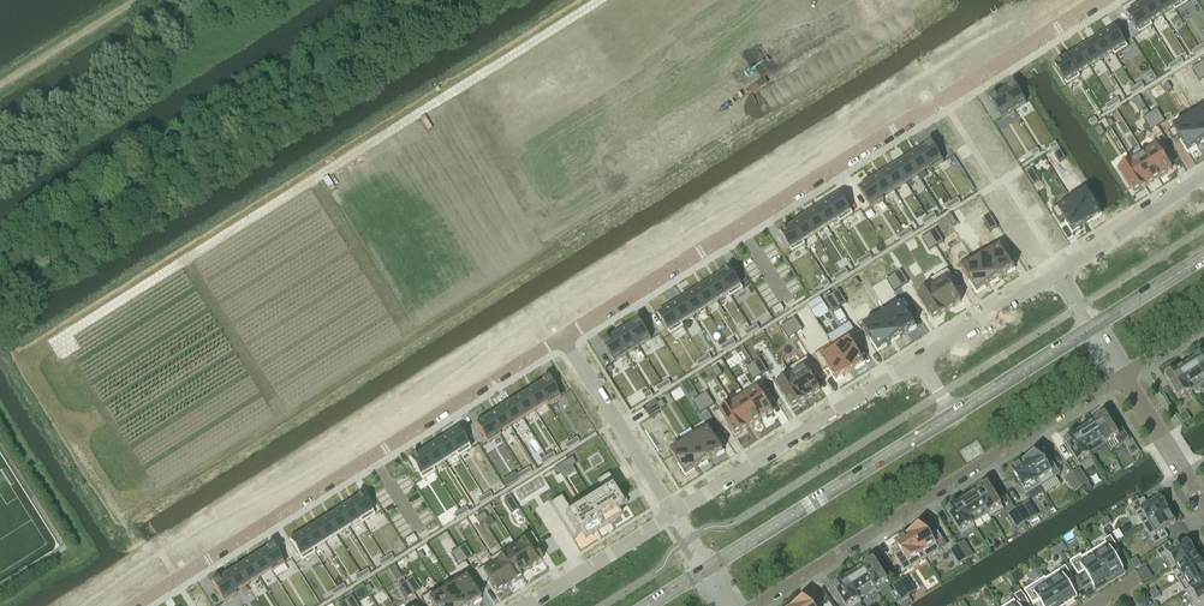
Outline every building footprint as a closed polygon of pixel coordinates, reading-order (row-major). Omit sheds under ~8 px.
[(1139,6),(1150,23),(1162,16),(1152,0),(1148,0),(1139,6)] [(1162,16),(1173,9),(1174,8),(1168,0),(1152,0),(1162,16)] [(1174,8),(1173,9),(1175,12),(1175,11),(1188,3),(1186,0),(1168,0),(1174,8)] [(1139,6),(1126,14),(1139,34),(1152,26),(1150,23),(1139,6)] [(1115,27),(1102,35),(1113,52),(1113,53),(1115,56),(1115,55),(1128,48),(1115,27)] [(1102,35),(1090,43),(1101,60),(1113,53),(1113,52),(1102,35)] [(1090,43),(1078,50),(1089,67),(1101,60),(1090,43)] [(1198,47),(1192,51),(1195,55),(1201,51),(1198,47)] [(1078,50),(1066,58),(1067,58),(1077,75),(1078,74),(1089,67),(1078,50)] [(1066,58),(1054,65),(1067,86),(1079,78),(1080,77),(1078,74),(1077,75),(1067,58),(1066,58)] [(1180,58),(1174,62),(1177,66),(1183,63),(1180,58)] [(1174,62),(1168,66),(1171,70),(1177,66),(1174,62)] [(1191,68),(1199,81),(1203,78),(1203,73),(1198,64),(1191,68)] [(1141,83),(1135,87),(1138,91),(1144,87),(1141,83)] [(1014,84),(1002,92),(1014,111),(1026,104),(1014,84)] [(1135,87),(1129,91),(1131,95),(1138,91),(1135,87)] [(1002,92),(989,100),(1001,119),(1014,111),(1002,92)] [(1117,98),(1111,102),(1114,106),(1120,102),(1117,98)] [(1111,102),(1105,106),(1108,110),(1114,106),(1111,102)] [(1194,109),(1196,111),(1203,123),(1203,102),(1195,108),(1194,109)] [(1157,109),(1150,114),(1158,126),(1165,122),(1157,109)] [(1183,119),(1185,121),(1186,121),(1200,144),(1203,141),(1203,123),(1196,111),(1184,118),(1183,119)] [(1150,114),(1143,118),(1150,131),(1158,126),(1150,114)] [(1095,118),(1088,122),(1091,126),(1097,122),(1095,118)] [(1185,121),(1168,132),(1173,140),(1178,137),(1187,152),(1200,144),(1186,121),(1185,121)] [(1100,126),(1094,130),(1099,138),(1105,134),(1100,126)] [(1142,151),(1141,152),(1143,154),(1144,154),(1159,178),(1172,170),(1161,154),(1166,151),(1159,140),(1142,151)] [(931,142),(919,150),(930,168),(929,168),(930,170),(931,170),(943,162),(931,142)] [(1055,142),(1049,146),(1052,150),(1058,147),(1055,142)] [(1037,148),(1031,152),(1033,157),(1040,153),(1037,148)] [(919,150),(907,158),(918,175),(929,168),(930,168),(919,150)] [(1060,151),(1054,155),(1059,162),(1065,159),(1060,151)] [(1132,161),(1131,161),(1147,186),(1159,178),(1144,154),(1143,154),(1132,161)] [(907,158),(895,165),(906,183),(918,175),(907,158)] [(1130,159),(1117,167),(1134,194),(1147,186),(1131,161),(1132,161),(1130,159)] [(895,165),(883,173),(894,190),(906,183),(895,165)] [(1032,168),(1025,173),(1033,185),(1040,181),(1032,168)] [(883,173),(871,180),(882,198),(882,197),(894,190),(883,173)] [(871,180),(858,188),(871,207),(883,200),(884,199),(882,197),(882,198),(871,180)] [(1069,196),(1068,196),(1070,198),(1086,224),(1101,215),(1083,187),(1069,196)] [(840,193),(827,201),(838,219),(840,222),(853,214),(840,193)] [(957,198),(951,202),(954,206),(960,202),(957,198)] [(1070,198),(1052,210),(1058,220),(1063,218),(1072,233),(1086,224),(1070,198)] [(827,201),(816,209),(826,226),(838,219),(827,201)] [(951,202),(945,206),(948,210),(954,206),(951,202)] [(816,209),(804,216),(814,234),(826,226),(816,209)] [(934,213),(927,217),(930,221),(936,217),(934,213)] [(990,214),(983,218),(990,231),(998,227),(990,214)] [(804,216),(791,224),(802,241),(803,241),(814,234),(804,216)] [(927,217),(921,221),(924,225),(930,221),(927,217)] [(791,224),(779,232),(792,252),(804,244),(805,244),(803,241),(802,241),(791,224)] [(910,228),(904,232),(906,236),(912,232),(910,228)] [(935,229),(928,233),(936,246),(943,241),(935,229)] [(904,232),(897,236),(900,240),(906,236),(904,232)] [(928,233),(921,238),(929,250),(936,246),(928,233)] [(988,254),(987,254),(1001,277),(1014,269),(1000,246),(988,254)] [(984,249),(972,256),(975,261),(975,262),(989,285),(1001,277),(987,254),(988,254),(984,248),(984,249)] [(869,254),(863,258),(866,262),(872,258),(869,254)] [(972,257),(959,265),(976,293),(989,285),(975,262),(975,261),(972,256),(972,257)] [(863,258),(857,262),(859,266),(866,262),(863,258)] [(730,269),(718,276),(729,294),(728,294),(730,297),(731,297),(743,289),(730,269)] [(845,269),(839,273),(842,277),(848,273),(845,269)] [(900,270),(893,275),(901,287),(908,283),(900,270)] [(928,282),(931,287),(947,311),(961,302),(951,286),(955,283),(947,270),(928,282)] [(839,273),(833,277),(835,281),(842,277),(839,273)] [(893,275),(886,279),(894,292),(901,287),(893,275)] [(718,276),(706,284),(717,301),(728,294),(729,294),(718,276)] [(827,280),(821,284),(823,288),(830,284),(827,280)] [(706,284),(694,291),(705,309),(717,301),(706,284)] [(931,287),(917,296),(933,320),(947,311),(931,287)] [(838,290),(831,294),(839,307),(846,302),(838,290)] [(694,291),(682,299),(693,316),(705,309),(694,291)] [(831,294),(824,299),(832,311),(839,307),(831,294)] [(682,299),(670,306),(681,324),(681,323),(693,316),(682,299)] [(885,307),(884,307),(887,312),(888,312),(903,335),(915,327),(898,299),(885,307)] [(780,305),(772,309),(776,315),(784,310),(780,305)] [(670,306),(657,314),(670,335),(683,327),(683,326),(681,323),(681,324),(670,306)] [(887,312),(876,319),(890,342),(903,335),(888,312),(887,312)] [(795,317),(788,322),(795,334),(803,330),(795,317)] [(876,319),(863,327),(877,350),(890,342),(876,319)] [(639,320),(626,327),(639,347),(651,339),(639,320)] [(788,322),(780,326),(788,339),(795,334),(788,322)] [(849,322),(827,336),(832,344),(850,372),(864,363),(856,350),(864,345),(854,331),(849,322)] [(757,324),(750,328),(753,332),(759,329),(757,324)] [(626,327),(615,335),(627,354),(639,347),(626,327)] [(750,328),(744,332),(747,336),(753,332),(750,328)] [(615,335),(602,343),(614,362),(627,354),(615,335)] [(733,339),(727,343),(729,347),(735,344),(733,339)] [(727,343),(720,347),(723,351),(729,347),(727,343)] [(832,344),(813,356),(823,371),(827,368),(836,381),(850,372),(832,344)] [(1193,360),(1203,377),(1203,353),(1193,360)] [(709,354),(703,358),(705,362),(711,359),(709,354)] [(703,358),(696,362),(699,366),(705,362),(703,358)] [(759,359),(752,363),(760,376),(767,371),(759,359)] [(788,370),(787,371),(789,373),(806,400),(820,391),(810,374),(815,371),(806,359),(788,370)] [(1193,360),(1177,370),(1191,391),(1203,383),(1203,377),(1193,360)] [(752,363),(745,367),(753,380),(760,376),(752,363)] [(717,366),(711,370),(716,378),(722,374),(717,366)] [(1191,391),(1177,370),(1164,377),(1178,399),(1191,391)] [(789,373),(775,382),(792,409),(806,400),(789,373)] [(548,378),(535,386),(546,403),(545,404),(547,406),(547,405),(560,397),(548,378)] [(668,380),(662,384),(665,388),(671,384),(668,380)] [(743,393),(742,394),(744,396),(760,420),(773,412),(756,385),(743,393)] [(535,386),(523,393),(534,411),(545,404),(546,403),(535,386)] [(650,391),(644,395),(646,399),(653,396),(650,391)] [(706,392),(699,396),(707,409),(714,404),(706,392)] [(523,393),(511,401),(522,418),(534,411),(523,393)] [(699,396),(692,401),(700,413),(707,409),(699,396)] [(744,396),(732,403),(748,428),(760,420),(744,396)] [(511,401),(499,408),(510,426),(522,418),(511,401)] [(658,403),(645,411),(650,418),(662,410),(661,409),(658,403)] [(732,403),(715,414),(721,425),(726,422),(735,436),(748,428),(732,403)] [(499,408),(487,416),(498,433),(499,433),(510,426),(499,408)] [(1130,440),(1119,423),(1113,427),(1104,413),(1091,421),(1104,441),(1111,451),(1130,440)] [(1190,419),(1187,413),(1179,417),(1183,423),(1190,419)] [(487,416),(475,424),(487,443),(500,435),(499,433),(498,433),(487,416)] [(1104,441),(1091,421),(1075,431),(1088,451),(1104,441)] [(458,428),(445,436),(456,453),(456,454),(458,457),(458,456),(471,449),(458,428)] [(709,429),(696,436),(711,460),(723,452),(709,429)] [(1088,451),(1075,431),(1063,439),(1079,464),(1091,456),(1088,451)] [(445,436),(433,444),(444,461),(456,454),(456,453),(445,436)] [(684,444),(698,467),(711,460),(696,436),(684,444)] [(576,438),(570,441),(573,446),(579,442),(576,438)] [(570,441),(564,445),(567,449),(573,446),(570,441)] [(682,442),(669,450),(686,475),(698,467),(684,444),(683,441),(682,442)] [(433,444),(421,451),(432,468),(433,468),(444,461),(433,444)] [(1139,451),(1135,445),(1128,450),(1132,456),(1139,451)] [(421,451),(409,459),(422,479),(434,471),(435,471),(433,468),(432,468),(421,451)] [(1060,474),(1048,454),(1043,458),(1039,452),(1025,461),(1041,486),(1060,474)] [(552,453),(546,456),(549,461),(555,457),(552,453)] [(546,456),(540,460),(543,465),(549,461),(546,456)] [(572,457),(568,460),(572,466),(576,463),(572,457)] [(568,460),(564,462),(568,468),(572,466),(568,460)] [(1041,486),(1025,461),(1010,470),(1026,495),(1041,486)] [(557,466),(553,469),(557,475),(561,473),(557,466)] [(528,468),(522,471),(525,476),(531,472),(528,468)] [(1089,483),(1080,470),(1074,474),(1082,487),(1089,483)] [(522,471),(516,475),(519,480),(525,476),(522,471)] [(1082,487),(1074,474),(1067,479),(1075,491),(1082,487)] [(538,478),(534,481),(539,489),(543,486),(538,478)] [(534,481),(529,484),(534,492),(539,489),(534,481)] [(529,484),(525,487),(530,495),(534,492),(529,484)] [(1004,510),(988,484),(975,492),(989,514),(991,517),(1004,510)] [(525,487),(520,490),(525,497),(530,495),(525,487)] [(571,513),(564,517),(576,536),(582,532),(585,538),(620,516),(617,510),(622,507),(610,488),(571,513)] [(520,490),(515,492),(520,500),(525,497),(520,490)] [(489,492),(483,496),(486,500),(492,496),(489,492)] [(989,514),(975,492),(959,502),(973,525),(989,514)] [(362,495),(349,502),(360,520),(361,523),(362,523),(375,515),(362,495)] [(483,496),(477,500),(480,504),(486,500),(483,496)] [(510,496),(503,500),(507,507),(511,513),(518,508),(514,502),(510,496)] [(1143,525),(1168,510),(1160,497),(1148,505),(1144,498),(1139,501),(1133,504),(1131,506),(1143,525)] [(349,502),(337,510),(348,527),(360,520),(349,502)] [(973,525),(959,502),(946,510),(962,536),(975,528),(973,525)] [(1031,519),(1023,506),(1016,511),(1024,523),(1031,519)] [(465,507),(459,511),(462,515),(468,511),(465,507)] [(337,510),(325,518),(336,535),(348,527),(337,510)] [(1164,530),(1176,522),(1168,510),(1143,525),(1155,545),(1168,537),(1164,530)] [(459,511),(453,515),(456,519),(462,515),(459,511)] [(1024,523),(1016,511),(1009,515),(1017,528),(1024,523)] [(484,512),(480,515),(483,521),(484,521),(488,519),(484,512)] [(480,515),(475,518),(479,524),(483,521),(480,515)] [(325,518),(313,525),(324,542),(336,535),(325,518)] [(923,524),(909,533),(925,559),(938,550),(939,550),(935,544),(942,539),(938,532),(931,536),(923,524)] [(313,525),(302,532),(312,550),(313,549),(324,542),(313,525)] [(302,532),(289,540),(302,561),(314,553),(315,553),(313,549),(312,550),(302,532)] [(531,533),(514,544),(530,569),(542,561),(533,547),(538,544),(531,533)] [(901,551),(894,556),(904,572),(925,559),(909,533),(895,542),(901,551)] [(413,535),(405,540),(409,545),(417,540),(413,535)] [(1119,550),(1110,537),(1104,541),(1105,543),(1106,543),(1113,554),(1119,550)] [(1172,568),(1195,553),(1187,541),(1173,549),(1169,543),(1156,551),(1161,558),(1165,556),(1172,567),(1172,568)] [(1122,570),(1113,554),(1106,543),(1105,543),(1092,552),(1108,578),(1122,570)] [(464,544),(457,548),(465,561),(472,556),(468,550),(464,544)] [(503,551),(502,552),(504,551),(519,576),(530,569),(514,544),(503,551)] [(973,557),(965,544),(958,548),(966,561),(973,557)] [(272,545),(259,553),(270,570),(271,572),(284,564),(272,545)] [(457,548),(450,553),(454,559),(458,565),(465,561),(457,548)] [(966,561),(958,548),(951,553),(959,565),(966,561)] [(491,559),(491,560),(492,562),(493,562),(508,586),(520,579),(519,576),(504,551),(502,552),(491,559)] [(421,552),(416,555),(420,561),(425,558),(421,552)] [(1108,578),(1092,552),(1082,558),(1081,555),(1076,558),(1085,571),(1085,572),(1094,587),(1108,578)] [(259,553),(247,560),(258,577),(270,570),(259,553)] [(1177,580),(1203,565),(1195,553),(1172,568),(1172,567),(1170,568),(1177,580)] [(390,554),(384,558),(387,562),(393,558),(390,554)] [(384,558),(378,562),(381,566),(387,562),(384,558)] [(1085,571),(1076,558),(1070,562),(1078,576),(1085,572),(1085,571)] [(247,560),(236,568),(246,585),(258,577),(247,560)] [(890,585),(874,560),(861,568),(875,590),(877,593),(890,585)] [(492,562),(476,572),(483,583),(487,580),(496,594),(508,586),(493,562),(492,562)] [(1203,580),(1203,567),(1203,565),(1177,580),(1185,593),(1187,591),(1203,580)] [(1073,579),(1065,567),(1059,571),(1067,583),(1073,579)] [(1148,567),(1140,570),(1145,581),(1153,577),(1148,567)] [(236,568),(224,575),(234,592),(235,592),(246,585),(236,568)] [(875,590),(861,568),(845,578),(859,600),(875,590)] [(366,569),(360,573),(363,577),(369,573),(366,569)] [(1067,583),(1059,571),(1045,579),(1062,605),(1076,597),(1067,583)] [(450,583),(452,585),(453,585),(466,605),(470,605),(480,600),(472,587),(476,584),(468,572),(451,583),(450,583)] [(360,573),(354,577),(357,581),(363,577),(360,573)] [(224,575),(211,583),(223,602),(236,594),(235,592),(234,592),(224,575)] [(412,576),(405,581),(413,594),(420,589),(416,583),(412,576)] [(1012,577),(1007,580),(1011,586),(1016,583),(1012,577)] [(859,600),(845,578),(832,586),(845,605),(857,605),(861,603),(859,600)] [(1045,579),(1044,578),(1030,586),(1039,601),(1042,605),(1062,605),(1045,579)] [(915,591),(907,579),(900,583),(908,596),(915,591)] [(1187,591),(1194,603),(1192,604),(1194,605),(1203,605),(1203,580),(1187,591)] [(405,581),(398,585),(402,592),(406,598),(413,594),(405,581)] [(908,596),(900,583),(893,587),(901,600),(908,596)] [(343,584),(336,588),(339,592),(345,588),(343,584)] [(368,585),(364,587),(368,594),(372,591),(368,585)] [(440,593),(449,605),(466,605),(453,585),(452,585),(441,592),(440,593)] [(1039,601),(1030,586),(1024,590),(1033,604),(1039,601)] [(420,599),(424,605),(449,605),(440,593),(441,592),(438,587),(437,588),(420,599)] [(336,588),(330,592),(333,596),(339,592),(336,588)] [(1021,592),(1015,596),(1021,605),(1030,605),(1021,592)] [(344,600),(348,605),(358,605),(356,602),(352,595),(344,600)] [(808,597),(794,605),(813,605),(808,597)]
